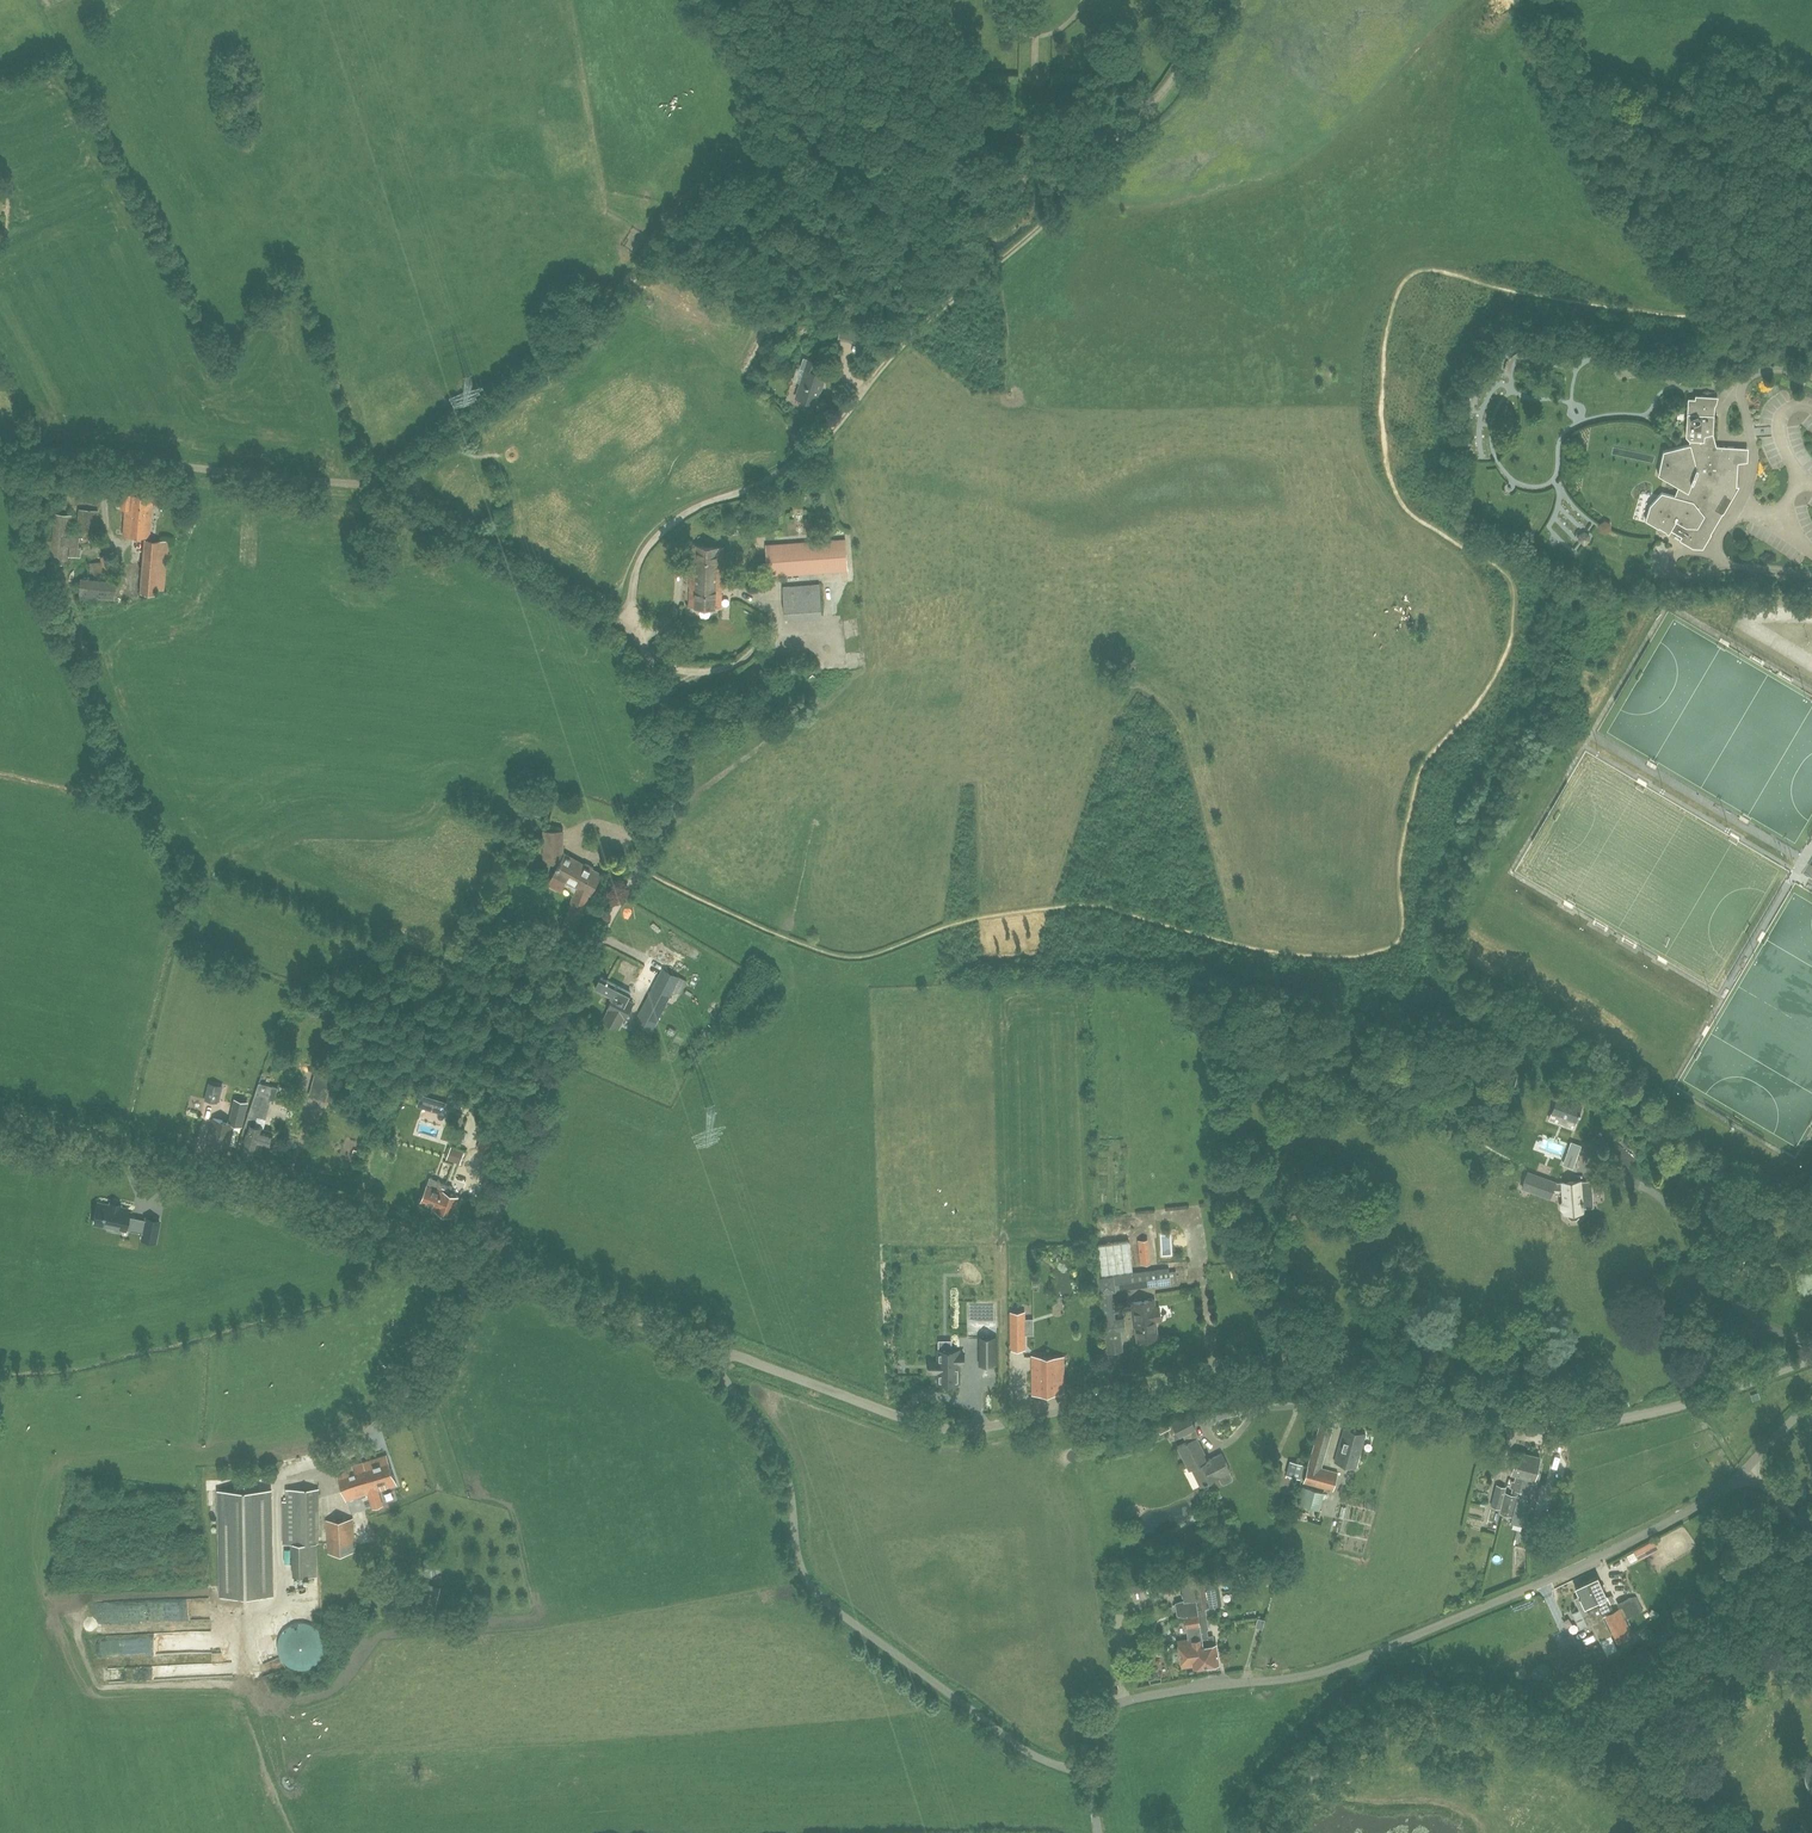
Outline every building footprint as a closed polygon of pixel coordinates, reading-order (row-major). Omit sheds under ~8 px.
[(816,404),(826,375),(815,371),(818,362),(804,358),(801,367),(806,369),(796,397),(816,404)] [(1713,433),(1715,396),(1701,395),(1701,399),(1688,398),(1686,436),(1690,440),(1690,444),(1689,444),(1664,451),(1659,474),(1679,486),(1675,496),(1662,492),(1650,505),(1646,520),(1659,527),(1666,530),(1666,531),(1667,532),(1669,533),(1671,529),(1682,536),(1680,539),(1690,546),(1694,539),(1699,540),(1706,543),(1711,533),(1723,513),(1716,509),(1725,493),(1730,496),(1736,486),(1737,486),(1738,462),(1731,462),(1732,457),(1733,457),(1734,447),(1704,445),(1705,435),(1713,433)] [(122,535),(148,537),(151,505),(155,506),(156,495),(121,492),(120,508),(124,508),(122,535)] [(97,533),(98,510),(78,508),(76,531),(97,533)] [(80,557),(81,546),(78,545),(79,537),(70,536),(72,515),(53,514),(50,562),(68,564),(68,556),(80,557)] [(767,576),(848,571),(845,537),(764,543),(767,576)] [(145,539),(142,575),(156,576),(155,589),(164,590),(168,540),(150,539),(145,539)] [(721,607),(724,547),(693,545),(689,605),(721,607)] [(94,577),(117,573),(114,560),(111,560),(110,555),(100,557),(101,561),(90,563),(94,577)] [(784,621),(822,619),(819,583),(783,586),(784,621)] [(591,894),(601,874),(563,853),(563,830),(543,830),(543,859),(547,861),(547,860),(558,866),(548,884),(561,891),(566,881),(577,887),(560,935),(573,940),(590,893),(591,894)] [(665,987),(686,997),(695,978),(674,968),(665,987)] [(609,1009),(603,1020),(618,1028),(624,1017),(626,1017),(633,1003),(627,999),(630,992),(601,977),(595,988),(613,997),(608,1008),(609,1009)] [(653,988),(637,1017),(648,1023),(643,1032),(650,1035),(670,997),(653,988)] [(244,1150),(244,1152),(253,1155),(254,1153),(255,1153),(258,1142),(269,1145),(272,1133),(254,1128),(258,1114),(264,1116),(269,1099),(274,1100),(278,1087),(259,1082),(240,1140),(245,1142),(242,1150),(244,1150)] [(309,1096),(324,1100),(328,1085),(313,1082),(309,1096)] [(205,1099),(217,1102),(221,1086),(209,1083),(205,1099)] [(1490,1108),(1501,1102),(1507,1099),(1504,1092),(1498,1095),(1487,1100),(1490,1108)] [(1577,1120),(1579,1113),(1583,1103),(1568,1098),(1558,1094),(1552,1110),(1558,1113),(1577,1120)] [(229,1146),(235,1124),(241,1126),(246,1107),(234,1104),(230,1122),(213,1118),(208,1141),(229,1146)] [(499,1132),(485,1127),(477,1148),(491,1153),(499,1132)] [(1599,1143),(1607,1133),(1599,1128),(1592,1138),(1599,1143)] [(1615,1160),(1624,1150),(1618,1145),(1609,1155),(1615,1160)] [(447,1158),(453,1161),(457,1150),(451,1148),(447,1158)] [(1562,1182),(1555,1182),(1527,1172),(1522,1187),(1550,1197),(1553,1187),(1556,1188),(1556,1190),(1563,1190),(1564,1200),(1561,1202),(1561,1208),(1564,1210),(1565,1212),(1568,1212),(1568,1216),(1572,1219),(1577,1218),(1579,1215),(1579,1211),(1582,1211),(1582,1208),(1592,1207),(1590,1180),(1580,1181),(1562,1182)] [(441,1181),(430,1177),(420,1202),(436,1208),(435,1211),(451,1217),(459,1197),(449,1194),(452,1186),(440,1182),(441,1181)] [(110,1204),(110,1205),(98,1203),(94,1223),(110,1226),(110,1230),(121,1232),(121,1229),(130,1230),(132,1224),(133,1224),(135,1217),(127,1216),(129,1209),(119,1207),(119,1206),(110,1204)] [(159,1221),(145,1218),(142,1238),(156,1241),(159,1221)] [(1132,1270),(1129,1240),(1098,1244),(1102,1274),(1132,1270)] [(1164,1242),(1151,1242),(1151,1267),(1164,1267),(1164,1242)] [(1116,1322),(1112,1290),(1115,1290),(1115,1289),(1158,1283),(1158,1284),(1171,1283),(1169,1267),(1098,1277),(1108,1356),(1123,1354),(1121,1335),(1126,1334),(1124,1321),(1116,1322)] [(1135,1320),(1138,1341),(1142,1340),(1142,1342),(1154,1341),(1154,1338),(1157,1338),(1155,1320),(1161,1319),(1159,1306),(1156,1307),(1154,1299),(1131,1302),(1133,1320),(1135,1320)] [(1024,1319),(1011,1320),(1012,1334),(1024,1334),(1024,1319)] [(996,1337),(980,1337),(980,1364),(996,1364),(996,1337)] [(959,1352),(959,1350),(938,1350),(938,1360),(930,1360),(930,1372),(938,1372),(938,1383),(952,1383),(952,1384),(955,1384),(955,1383),(960,1382),(960,1364),(964,1364),(964,1352),(959,1352)] [(1032,1394),(1064,1392),(1064,1357),(1032,1356),(1032,1394)] [(1182,1435),(1186,1443),(1178,1447),(1190,1470),(1192,1469),(1201,1487),(1204,1485),(1205,1486),(1208,1484),(1208,1483),(1219,1477),(1223,1485),(1233,1479),(1229,1471),(1230,1470),(1221,1453),(1210,1459),(1209,1458),(1207,1459),(1196,1438),(1199,1437),(1195,1429),(1195,1428),(1188,1415),(1172,1423),(1180,1436),(1182,1435)] [(1333,1427),(1320,1424),(1314,1446),(1304,1482),(1333,1491),(1338,1473),(1321,1468),(1327,1446),(1333,1427)] [(1160,1434),(1170,1429),(1168,1425),(1158,1430),(1160,1434)] [(1339,1447),(1335,1461),(1356,1468),(1362,1446),(1366,1434),(1345,1428),(1339,1447)] [(1512,1494),(1518,1495),(1519,1490),(1528,1454),(1517,1451),(1512,1472),(1517,1474),(1513,1489),(1512,1494)] [(1528,1454),(1519,1490),(1525,1492),(1529,1477),(1534,1478),(1539,1457),(1528,1454)] [(379,1491),(397,1485),(388,1455),(337,1471),(346,1500),(368,1494),(373,1509),(383,1505),(379,1491)] [(1304,1465),(1289,1461),(1285,1476),(1300,1479),(1304,1465)] [(1518,1495),(1512,1494),(1505,1492),(1506,1487),(1495,1484),(1491,1506),(1500,1509),(1499,1514),(1512,1517),(1517,1499),(1518,1495)] [(1320,1510),(1325,1492),(1303,1486),(1298,1503),(1320,1510)] [(312,1536),(319,1536),(319,1489),(286,1489),(286,1501),(283,1501),(283,1544),(293,1544),(293,1576),(317,1575),(317,1543),(312,1543),(312,1536)] [(221,1596),(274,1595),(272,1490),(219,1491),(221,1596)] [(1533,1516),(1528,1533),(1538,1535),(1542,1518),(1533,1516)] [(325,1520),(327,1553),(355,1551),(353,1518),(325,1520)] [(1638,1557),(1657,1547),(1654,1541),(1635,1551),(1638,1557)] [(1196,1598),(1193,1580),(1192,1571),(1179,1572),(1183,1600),(1196,1598)] [(1586,1582),(1603,1617),(1605,1616),(1618,1643),(1633,1636),(1624,1617),(1631,1614),(1631,1615),(1639,1611),(1633,1601),(1626,1605),(1614,1611),(1610,1603),(1607,1596),(1598,1576),(1586,1582)] [(1206,1665),(1219,1663),(1216,1644),(1214,1644),(1213,1636),(1208,1637),(1207,1629),(1208,1629),(1208,1626),(1210,1626),(1209,1619),(1207,1620),(1205,1609),(1200,1579),(1193,1580),(1196,1598),(1197,1606),(1198,1610),(1206,1665)] [(1618,1650),(1611,1635),(1603,1617),(1586,1582),(1575,1587),(1579,1595),(1574,1597),(1582,1616),(1587,1626),(1591,1624),(1606,1655),(1618,1650)] [(1210,1607),(1217,1606),(1214,1583),(1207,1584),(1210,1607)] [(1193,1666),(1194,1667),(1206,1665),(1198,1610),(1197,1606),(1185,1608),(1186,1616),(1186,1617),(1189,1637),(1191,1636),(1191,1638),(1178,1640),(1182,1668),(1193,1666)] [(324,1654),(324,1650),(324,1646),(322,1642),(320,1638),(317,1635),(314,1632),(310,1630),(306,1629),(301,1629),(298,1629),(293,1631),(290,1633),(287,1635),(285,1638),(283,1642),(281,1645),(281,1650),(281,1655),(283,1659),(285,1662),(288,1666),(291,1669),(295,1671),(299,1672),(303,1672),(308,1671),(313,1669),(316,1667),(318,1665),(321,1662),(323,1658),(324,1654)]
